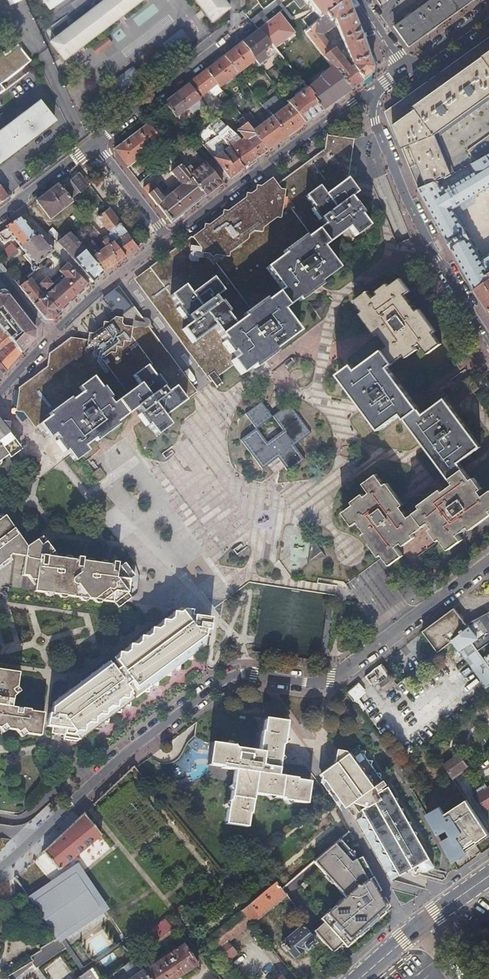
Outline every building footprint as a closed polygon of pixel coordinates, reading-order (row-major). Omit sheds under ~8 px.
[(47,37),(61,56),(138,0),(98,0),(47,37)] [(210,22),(221,14),(211,0),(194,0),(210,22)] [(221,14),(229,8),(223,0),(211,0),(221,14)] [(307,34),(281,0),(257,0),(259,2),(259,3),(296,44),(307,34)] [(307,34),(344,0),(319,0),(304,11),(296,0),(281,0),(307,34)] [(304,11),(319,0),(296,0),(304,11)] [(332,67),(350,90),(358,84),(371,74),(372,68),(347,0),(344,0),(307,34),(332,67)] [(393,21),(408,43),(474,0),(426,0),(393,21)] [(244,14),(253,26),(258,31),(263,37),(282,61),(299,47),(296,44),(259,3),(244,14)] [(254,60),(260,68),(277,55),(258,31),(241,43),(246,49),(254,60)] [(476,45),(384,104),(383,105),(419,190),(451,178),(453,182),(470,171),(488,160),(488,37),(476,45)] [(241,43),(224,57),(237,74),(254,60),(246,49),(241,43)] [(5,89),(1,83),(30,60),(18,44),(0,59),(0,93),(5,89)] [(206,70),(216,83),(219,87),(237,74),(224,57),(206,70)] [(290,70),(305,90),(322,111),(334,102),(343,96),(350,90),(332,67),(319,77),(320,78),(313,83),(297,64),(290,70)] [(208,89),(216,83),(206,70),(188,84),(198,97),(208,89)] [(216,83),(208,89),(212,95),(215,96),(222,91),(219,87),(216,83)] [(200,99),(198,97),(188,84),(177,94),(188,109),(200,99)] [(287,103),(289,105),(304,124),(314,117),(322,111),(305,90),(287,103)] [(175,118),(188,109),(177,94),(163,103),(175,118)] [(200,99),(188,109),(192,114),(204,105),(200,99)] [(29,140),(46,128),(54,122),(39,102),(0,131),(0,162),(29,140)] [(289,105),(271,118),(286,137),(296,130),(301,126),(304,124),(289,105)] [(242,118),(246,124),(267,151),(277,143),(286,137),(271,118),(259,126),(249,113),(242,118)] [(114,151),(120,159),(127,168),(161,141),(148,124),(114,151)] [(267,151),(246,124),(237,130),(257,158),(264,153),(267,151)] [(196,136),(204,145),(215,137),(207,127),(196,136)] [(215,137),(204,145),(203,146),(229,178),(236,173),(242,169),(223,142),(218,135),(215,137)] [(231,136),(223,142),(242,169),(248,164),(254,160),(241,141),(231,136)] [(220,378),(237,367),(234,363),(239,360),(217,328),(195,344),(185,330),(194,324),(174,296),(187,287),(193,296),(215,280),(224,292),(214,300),(234,327),(283,291),(268,270),(328,226),(309,200),(323,190),(329,199),(345,187),(338,179),(345,174),(355,167),(358,141),(331,138),(326,155),(250,210),(247,206),(187,249),(184,246),(140,279),(211,377),(216,374),(220,379),(220,378)] [(173,156),(204,196),(213,190),(221,184),(206,164),(187,144),(173,156)] [(204,196),(173,156),(165,162),(182,184),(164,199),(151,183),(144,189),(171,223),(189,208),(204,196)] [(470,171),(453,182),(451,178),(419,190),(473,289),(474,289),(488,278),(488,254),(481,259),(453,210),(488,188),(488,160),(470,171)] [(79,173),(69,180),(79,193),(80,194),(89,186),(79,173)] [(345,187),(351,183),(345,174),(338,179),(345,187)] [(79,193),(69,180),(67,177),(57,185),(70,200),(79,193)] [(234,363),(237,367),(242,374),(298,333),(282,312),(298,300),(301,303),(322,287),(320,284),(339,270),(324,249),(350,230),(357,239),(371,229),(363,218),(366,216),(358,204),(356,206),(353,201),(361,195),(351,183),(345,187),(329,199),(323,190),(309,200),(328,226),(268,270),(283,291),(234,327),(214,300),(224,292),(215,280),(193,296),(187,287),(174,296),(194,324),(185,330),(195,344),(217,328),(239,360),(234,363)] [(70,200),(57,185),(35,202),(49,219),(71,202),(70,200)] [(117,249),(124,258),(137,248),(107,210),(97,218),(110,234),(104,238),(108,243),(117,249)] [(20,247),(34,235),(22,217),(3,226),(5,228),(0,232),(0,237),(3,240),(6,240),(11,237),(20,247)] [(90,243),(88,245),(86,247),(82,242),(78,245),(75,242),(71,245),(75,250),(81,257),(77,261),(74,263),(92,282),(124,258),(117,249),(108,243),(104,238),(103,239),(90,227),(88,229),(100,241),(100,243),(104,248),(98,253),(90,243)] [(56,242),(58,240),(61,238),(52,229),(47,233),(56,242)] [(43,258),(46,257),(53,251),(37,233),(34,235),(20,247),(26,254),(23,256),(32,267),(31,271),(33,273),(36,270),(34,266),(43,258)] [(75,242),(69,233),(57,243),(64,251),(71,245),(75,242)] [(70,253),(75,250),(71,245),(64,251),(68,255),(70,253)] [(36,290),(28,280),(19,287),(44,320),(52,320),(88,287),(64,262),(53,251),(46,257),(47,258),(49,260),(61,274),(57,276),(53,271),(45,279),(41,282),(43,285),(39,288),(45,296),(42,298),(36,290)] [(77,261),(70,253),(68,255),(74,263),(77,261)] [(45,260),(43,258),(34,266),(36,270),(33,273),(29,277),(27,278),(28,280),(36,290),(39,288),(43,285),(41,282),(45,279),(43,275),(51,267),(47,262),(45,260)] [(19,287),(28,280),(27,278),(29,277),(25,272),(14,280),(19,287)] [(474,289),(488,312),(488,278),(474,289)] [(387,351),(390,355),(409,342),(406,339),(431,322),(423,311),(420,313),(408,297),(414,293),(404,279),(393,287),(382,294),(377,298),(373,292),(359,302),(367,313),(383,336),(392,348),(387,351)] [(136,306),(119,285),(103,297),(116,316),(122,316),(136,306)] [(381,293),(382,294),(393,287),(392,286),(381,293)] [(39,288),(36,290),(42,298),(45,296),(39,288)] [(13,303),(4,291),(0,295),(0,328),(11,342),(21,354),(35,339),(35,331),(32,327),(13,303)] [(189,398),(198,391),(136,306),(122,316),(116,316),(109,322),(104,321),(104,327),(95,332),(89,332),(88,339),(71,337),(50,353),(48,366),(19,388),(17,411),(24,412),(36,427),(42,424),(55,415),(52,412),(73,396),(76,399),(88,391),(84,386),(96,377),(105,387),(107,386),(114,395),(112,397),(116,402),(141,384),(144,381),(154,394),(167,384),(171,390),(179,384),(189,398)] [(381,337),(383,336),(367,313),(364,315),(381,337)] [(409,342),(390,355),(396,364),(399,362),(407,356),(410,360),(421,351),(419,348),(424,345),(431,355),(444,346),(436,335),(439,333),(431,322),(406,339),(409,342)] [(21,354),(11,342),(0,328),(0,378),(6,371),(21,354)] [(380,474),(366,483),(373,492),(344,512),(354,524),(359,521),(389,565),(403,555),(395,544),(401,540),(403,543),(414,536),(412,533),(428,522),(433,529),(431,531),(439,542),(441,540),(449,551),(462,541),(459,537),(469,530),(472,533),(488,521),(488,494),(484,498),(460,464),(482,448),(448,400),(425,416),(391,367),(396,364),(390,355),(387,351),(361,368),(358,363),(343,372),(382,429),(404,414),(455,486),(410,517),(380,474)] [(216,374),(211,377),(220,389),(226,385),(220,378),(220,379),(216,374)] [(166,417),(189,398),(179,384),(171,390),(167,384),(154,394),(144,381),(141,384),(116,402),(112,397),(114,395),(107,386),(105,387),(96,377),(84,386),(88,391),(76,399),(73,396),(52,412),(55,415),(42,424),(53,439),(58,436),(78,462),(91,452),(88,447),(139,410),(159,437),(172,427),(166,417)] [(262,401),(253,408),(245,414),(255,429),(241,439),(262,469),(276,459),(286,474),(304,461),(294,446),(308,436),(287,406),(273,416),(262,401)] [(19,447),(6,432),(0,424),(0,463),(19,447)] [(4,514),(0,517),(0,565),(1,564),(2,558),(7,559),(10,557),(10,554),(12,554),(13,549),(15,549),(17,543),(27,544),(4,514)] [(13,549),(12,554),(25,556),(35,557),(48,543),(42,534),(27,544),(17,543),(15,549),(13,549)] [(81,559),(77,558),(57,556),(48,554),(53,549),(48,543),(35,557),(33,567),(23,566),(22,575),(27,576),(35,585),(34,591),(44,593),(49,590),(52,594),(59,596),(63,592),(68,597),(79,599),(85,595),(87,600),(114,604),(117,609),(125,603),(127,595),(129,581),(131,573),(131,572),(126,567),(117,565),(112,564),(110,564),(108,573),(104,572),(106,563),(86,560),(84,568),(81,567),(82,559),(81,559)] [(35,557),(25,556),(23,566),(33,567),(35,557)] [(467,625),(455,609),(424,632),(439,653),(454,642),(467,625)] [(131,706),(132,704),(132,702),(146,691),(151,692),(152,688),(155,685),(159,686),(160,681),(168,675),(173,676),(173,672),(178,669),(183,670),(183,665),(190,660),(195,661),(196,656),(210,646),(213,621),(195,617),(196,614),(185,612),(51,708),(51,714),(49,714),(48,724),(56,725),(55,731),(66,733),(66,738),(77,741),(96,727),(100,728),(101,724),(104,721),(110,721),(111,717),(118,711),(122,712),(123,709),(128,705),(131,706)] [(488,613),(467,625),(454,642),(486,690),(488,688),(488,657),(486,659),(481,651),(488,645),(488,612),(488,613)] [(481,651),(486,659),(488,657),(488,645),(481,651)] [(1,733),(7,734),(16,736),(18,738),(23,734),(27,739),(40,741),(44,718),(31,716),(31,715),(12,712),(14,699),(10,695),(16,690),(19,676),(0,673),(0,733),(1,733)] [(348,690),(351,693),(353,696),(361,690),(356,684),(348,690)] [(20,695),(16,690),(10,695),(14,699),(20,695)] [(285,736),(287,723),(265,720),(264,732),(262,732),(259,751),(236,748),(231,741),(225,746),(212,745),(209,765),(223,767),(223,769),(235,771),(234,784),(230,787),(232,792),(232,800),(225,804),(228,810),(227,825),(247,828),(249,815),(251,815),(254,795),(266,796),(270,801),(276,798),(284,799),(288,805),(294,802),(307,804),(309,792),(313,789),(310,786),(310,782),(297,780),(297,779),(280,776),(284,748),(290,743),(285,736)] [(22,742),(27,739),(23,734),(18,738),(22,742)] [(397,805),(399,799),(393,798),(388,788),(382,791),(381,789),(384,786),(382,782),(383,781),(381,779),(382,773),(377,773),(373,767),(374,761),(369,761),(366,757),(367,751),(362,751),(359,747),(349,755),(347,752),(338,750),(335,766),(322,775),(344,809),(359,799),(357,804),(362,806),(365,810),(361,812),(397,877),(414,868),(425,872),(431,868),(424,857),(425,851),(421,850),(415,839),(416,833),(411,832),(409,828),(411,822),(406,822),(402,815),(403,810),(399,809),(397,805)] [(442,767),(451,780),(467,768),(459,755),(442,767)] [(474,800),(472,801),(482,816),(488,811),(488,783),(473,795),(475,799),(474,800)] [(82,817),(39,854),(54,871),(97,834),(82,817)] [(350,834),(337,844),(330,850),(339,861),(357,846),(350,834)] [(24,898),(54,942),(61,938),(104,911),(72,865),(24,898)] [(304,873),(297,878),(290,884),(283,891),(288,898),(291,902),(313,884),(304,873)] [(278,884),(260,899),(243,914),(252,926),(253,927),(288,898),(283,891),(278,884)] [(382,894),(376,884),(371,887),(376,898),(382,894)] [(366,901),(354,911),(347,904),(337,912),(365,945),(386,926),(366,901)] [(209,943),(227,964),(239,978),(247,978),(233,962),(239,957),(230,945),(252,926),(243,914),(209,943)] [(172,933),(165,923),(159,927),(166,937),(172,933)] [(308,952),(313,949),(317,945),(304,928),(283,946),(295,960),(307,951),(308,952)] [(163,939),(156,929),(150,933),(157,943),(163,939)] [(341,966),(349,959),(357,952),(339,931),(323,945),(341,966)] [(9,978),(79,978),(92,970),(61,938),(54,942),(38,950),(39,951),(29,958),(31,961),(7,977),(9,978)] [(148,978),(174,978),(197,963),(183,943),(142,972),(148,978)] [(258,951),(251,957),(269,978),(270,978),(277,973),(258,951)] [(142,972),(133,958),(121,967),(129,977),(126,978),(148,978),(142,972)] [(247,959),(240,966),(251,978),(263,978),(247,959)] [(92,970),(79,978),(98,978),(92,970)]
